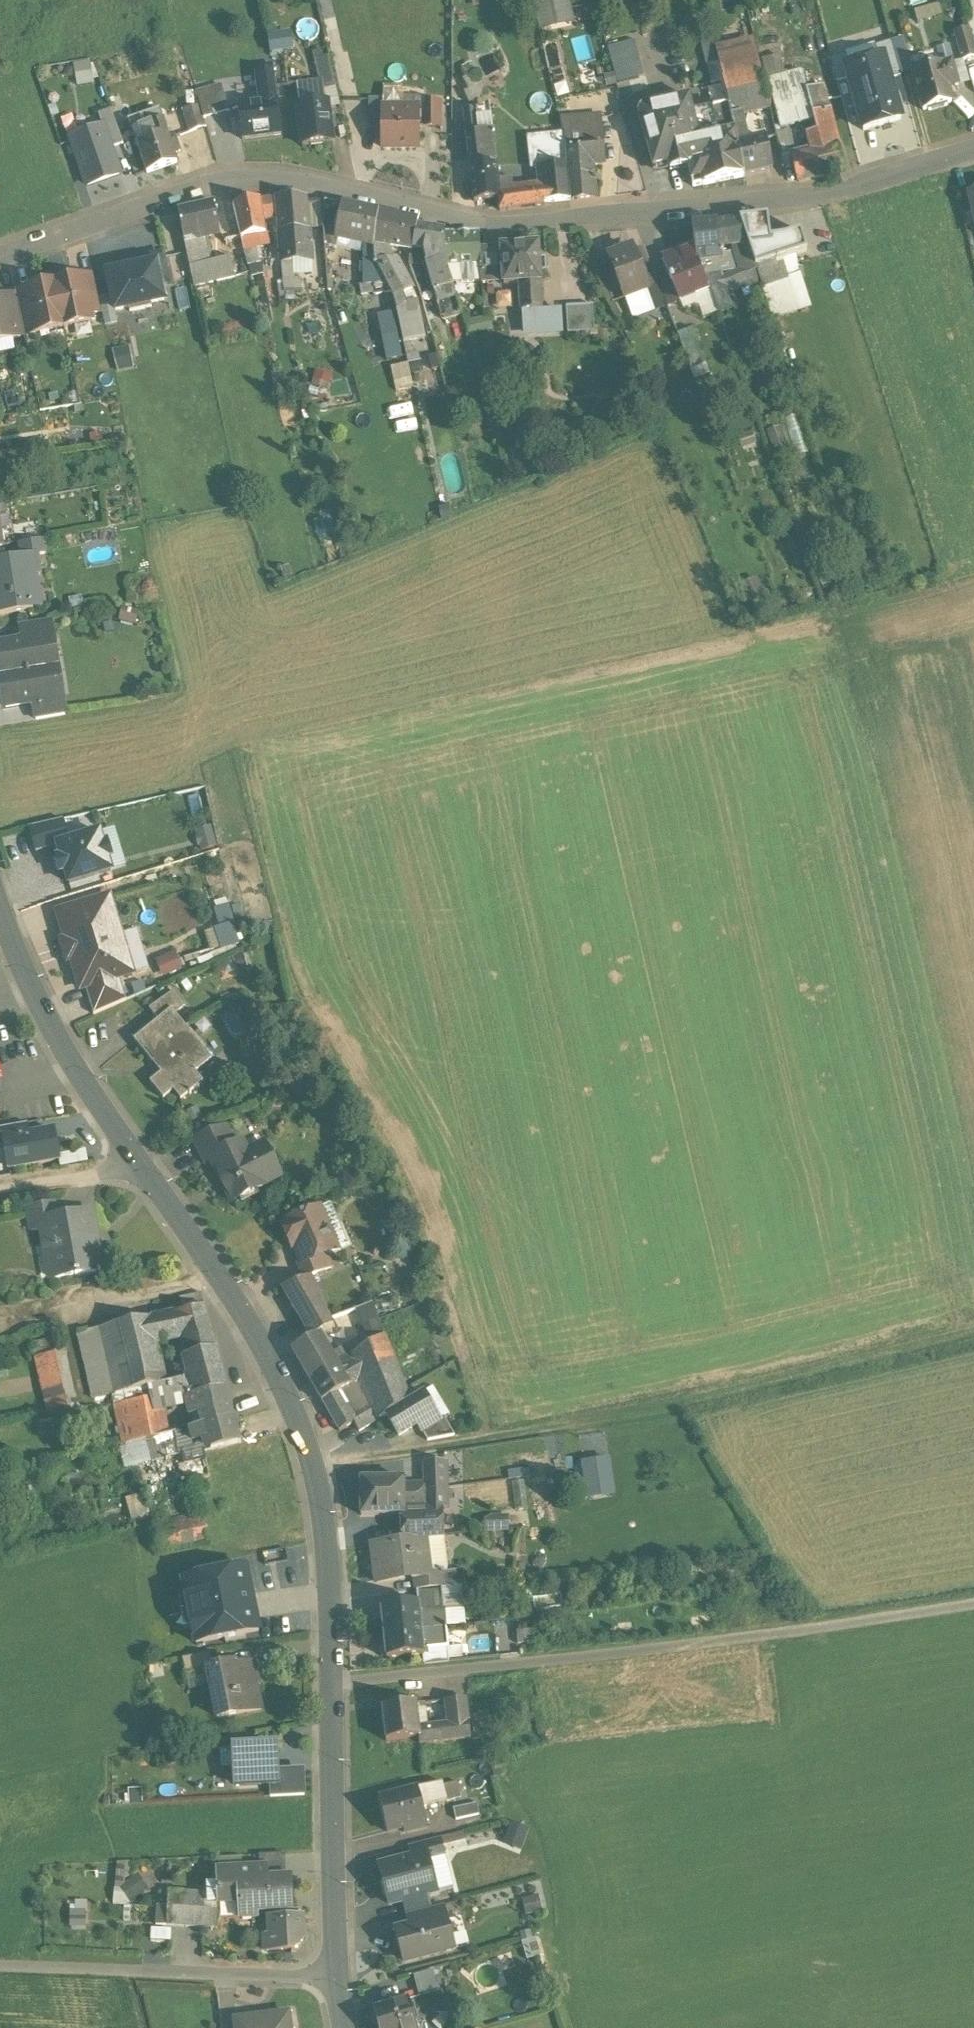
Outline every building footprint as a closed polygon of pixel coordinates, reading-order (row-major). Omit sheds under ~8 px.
[(567,3),(551,7),(553,18),(570,14),(567,3)] [(965,17),(968,28),(973,27),(973,16),(973,15),(965,17)] [(955,32),(963,61),(973,58),(973,49),(968,28),(955,32)] [(269,32),(271,49),(293,47),(292,30),(269,32)] [(891,42),(875,46),(879,60),(883,59),(889,79),(901,76),(891,42)] [(759,84),(750,43),(716,50),(719,64),(723,81),(722,82),(727,103),(730,117),(741,115),(741,116),(771,109),(765,84),(759,84)] [(637,53),(612,60),(620,93),(646,87),(637,53)] [(846,55),(831,59),(837,82),(848,79),(846,70),(845,70),(850,68),(846,55)] [(335,88),(328,57),(314,60),(322,91),(335,88)] [(75,62),(78,84),(97,82),(94,59),(75,62)] [(850,68),(846,70),(848,79),(863,131),(900,120),(889,79),(883,59),(850,68)] [(940,64),(912,72),(924,110),(928,109),(929,111),(947,106),(946,104),(951,102),(947,89),(958,86),(951,63),(941,66),(940,64)] [(719,64),(708,67),(712,84),(722,82),(723,81),(719,64)] [(271,65),(261,66),(262,73),(272,72),(271,65)] [(262,73),(257,74),(261,103),(276,101),(272,72),(262,73)] [(768,81),(774,105),(808,96),(807,90),(802,72),(768,81)] [(470,98),(486,94),(483,83),(467,88),(470,98)] [(221,85),(196,92),(200,104),(204,117),(228,110),(221,85)] [(807,90),(808,96),(814,115),(825,112),(826,114),(830,113),(823,86),(807,90)] [(815,120),(814,115),(808,96),(774,105),(780,129),(815,120)] [(727,103),(692,112),(689,98),(674,102),(683,144),(734,132),(730,117),(727,103)] [(261,103),(260,103),(238,107),(243,140),(280,133),(276,101),(261,103)] [(326,101),(297,104),(303,146),(332,142),(326,101)] [(441,127),(440,102),(425,102),(425,112),(425,127),(441,127)] [(674,102),(644,109),(639,118),(653,169),(669,165),(671,172),(689,167),(683,144),(674,102)] [(200,104),(184,109),(190,131),(206,126),(204,117),(200,104)] [(417,112),(402,112),(401,107),(383,108),(383,148),(417,147),(417,127),(417,112)] [(488,108),(463,111),(470,166),(495,162),(488,108)] [(159,109),(129,120),(148,173),(178,162),(175,154),(181,152),(176,137),(171,139),(159,109)] [(104,127),(111,147),(122,143),(110,111),(99,115),(104,127)] [(425,112),(417,112),(417,127),(425,127),(425,112)] [(825,112),(814,115),(815,120),(817,130),(823,151),(839,147),(830,113),(826,114),(825,112)] [(741,115),(730,117),(734,132),(738,146),(748,143),(741,116),(741,115)] [(599,117),(561,122),(564,135),(568,150),(589,148),(591,164),(603,163),(599,117)] [(89,185),(120,175),(111,147),(104,127),(73,137),(89,185)] [(817,130),(806,134),(811,154),(823,151),(817,130)] [(734,132),(683,144),(689,167),(694,187),(703,185),(704,187),(745,177),(738,146),(734,132)] [(564,135),(530,139),(534,169),(538,168),(540,168),(540,167),(567,165),(569,161),(568,150),(564,135)] [(748,143),(738,146),(745,177),(772,170),(765,139),(748,143)] [(811,154),(794,159),(800,182),(845,170),(839,147),(823,151),(811,154)] [(589,148),(568,150),(569,161),(567,165),(572,199),(595,197),(591,164),(589,148)] [(482,164),(470,166),(474,201),(500,198),(499,195),(496,163),(482,164)] [(567,165),(540,167),(540,168),(538,168),(540,189),(534,190),(536,206),(545,205),(545,201),(572,199),(567,165)] [(515,193),(499,195),(500,198),(501,210),(536,206),(534,190),(519,192),(520,196),(515,193)] [(274,219),(272,198),(261,200),(264,220),(274,219)] [(306,198),(277,198),(279,231),(308,231),(306,198)] [(261,200),(233,206),(241,240),(252,237),(267,234),(264,220),(261,200)] [(213,203),(178,210),(183,237),(199,234),(219,230),(213,203)] [(379,213),(342,206),(337,231),(338,238),(363,244),(374,246),(379,213)] [(418,221),(379,213),(374,246),(387,245),(388,245),(388,244),(388,245),(411,250),(418,221)] [(748,247),(755,268),(782,259),(796,255),(807,250),(801,232),(781,236),(771,237),(768,218),(739,221),(748,247)] [(443,226),(418,221),(411,250),(425,253),(436,256),(437,252),(443,226)] [(739,221),(717,223),(720,248),(733,246),(734,256),(740,272),(755,268),(748,247),(739,221)] [(717,223),(692,226),(695,247),(697,262),(711,260),(715,270),(722,267),(720,248),(717,223)] [(308,231),(279,231),(282,260),(293,260),(311,258),(309,231),(308,231)] [(479,233),(444,234),(445,251),(445,261),(447,267),(480,265),(479,233)] [(199,234),(183,237),(190,258),(190,266),(208,262),(199,234)] [(252,237),(241,240),(247,267),(259,264),(256,249),(252,237)] [(374,246),(363,244),(362,286),(366,285),(374,283),(386,281),(380,270),(377,266),(374,261),(374,246)] [(387,245),(374,246),(374,261),(377,266),(380,270),(386,266),(388,270),(394,266),(388,245),(388,244),(388,245),(387,245)] [(538,247),(502,249),(504,285),(524,284),(540,283),(539,274),(547,274),(546,260),(539,260),(538,247)] [(695,247),(663,259),(670,279),(669,280),(671,285),(672,285),(679,303),(708,292),(697,262),(695,247)] [(632,250),(609,258),(625,301),(648,292),(647,288),(634,254),(632,250)] [(645,250),(634,254),(647,288),(658,284),(645,250)] [(445,251),(437,252),(436,256),(425,253),(433,282),(450,278),(447,267),(445,261),(445,251)] [(163,254),(136,259),(137,267),(156,263),(161,284),(169,283),(163,254)] [(796,255),(782,259),(788,278),(800,274),(796,255)] [(208,262),(190,266),(194,286),(234,277),(229,257),(208,262)] [(788,278),(782,259),(755,268),(760,285),(761,287),(788,278)] [(293,260),(282,260),(283,281),(294,280),(293,260)] [(711,260),(697,262),(708,292),(710,291),(718,313),(735,308),(731,295),(729,289),(723,291),(718,280),(715,271),(715,270),(711,260)] [(137,267),(108,274),(116,311),(129,308),(130,312),(152,307),(151,303),(164,300),(161,284),(156,263),(137,267)] [(394,266),(388,270),(386,266),(380,270),(386,281),(392,292),(393,295),(394,294),(402,330),(404,343),(423,338),(416,303),(411,292),(400,268),(399,266),(396,265),(394,266)] [(755,268),(740,272),(718,280),(723,291),(729,289),(731,295),(760,285),(755,268)] [(788,278),(761,287),(772,318),(810,305),(800,274),(788,278)] [(94,275),(81,278),(88,313),(101,310),(94,275)] [(80,277),(54,283),(64,327),(90,321),(88,313),(81,278),(80,277)] [(462,313),(450,278),(433,282),(442,319),(444,318),(449,317),(462,313)] [(294,280),(283,281),(284,293),(301,292),(300,280),(294,280)] [(669,280),(658,284),(667,307),(667,309),(680,304),(679,303),(672,285),(671,285),(669,280)] [(386,281),(374,283),(377,296),(392,292),(386,281)] [(54,283),(28,288),(29,291),(38,333),(64,327),(54,283)] [(540,283),(524,284),(524,293),(521,293),(522,312),(527,312),(541,311),(540,283)] [(658,284),(647,288),(656,312),(667,307),(658,284)] [(362,286),(337,291),(339,301),(368,295),(366,285),(362,286)] [(29,291),(16,293),(16,295),(25,336),(38,333),(29,291)] [(0,296),(0,341),(13,338),(5,297),(5,295),(0,296)] [(5,297),(13,338),(25,336),(16,295),(5,297)] [(592,305),(566,306),(567,333),(594,331),(592,305)] [(541,311),(527,312),(528,333),(559,331),(558,310),(541,311)] [(397,311),(380,312),(383,358),(400,357),(397,311)] [(693,329),(678,335),(686,358),(701,353),(693,329)] [(701,353),(686,358),(690,370),(705,364),(701,353)] [(415,354),(407,357),(409,363),(417,361),(415,354)] [(45,539),(19,544),(21,557),(38,554),(38,555),(47,554),(45,539)] [(0,560),(0,616),(34,610),(29,579),(41,577),(38,555),(38,554),(21,557),(0,560)] [(50,620),(20,624),(23,641),(47,637),(47,640),(53,639),(50,620)] [(0,645),(0,662),(3,662),(4,669),(0,674),(1,677),(46,669),(44,656),(50,655),(47,640),(47,637),(23,641),(0,645)] [(46,669),(1,677),(1,679),(7,682),(8,690),(3,690),(2,692),(4,706),(6,707),(33,702),(57,698),(57,696),(54,681),(48,682),(46,669)] [(57,698),(33,702),(36,719),(66,714),(63,695),(57,696),(57,698)] [(53,848),(69,843),(62,820),(30,830),(37,853),(53,848)] [(214,825),(197,829),(201,850),(219,846),(214,825)] [(111,872),(99,833),(69,843),(53,848),(65,886),(111,872)] [(107,896),(58,913),(84,989),(120,977),(133,973),(107,896)] [(229,902),(214,908),(221,924),(235,919),(229,902)] [(164,976),(183,969),(176,951),(157,959),(164,976)] [(127,1000),(120,977),(86,989),(93,1011),(127,1000)] [(173,992),(150,1010),(158,1021),(172,1010),(175,1014),(185,1007),(173,992)] [(175,1014),(172,1010),(158,1021),(133,1041),(160,1075),(150,1083),(163,1099),(173,1091),(181,1100),(194,1090),(186,1081),(212,1060),(175,1014)] [(0,1128),(0,1142),(4,1141),(4,1139),(29,1135),(27,1123),(0,1128)] [(226,1124),(193,1139),(205,1162),(211,1159),(210,1157),(237,1144),(226,1124)] [(29,1135),(4,1139),(4,1141),(9,1168),(58,1159),(53,1130),(29,1135)] [(237,1144),(210,1157),(211,1159),(232,1202),(282,1178),(268,1150),(252,1158),(244,1141),(237,1144)] [(55,1204),(27,1209),(31,1230),(42,1228),(41,1221),(57,1218),(55,1204)] [(320,1208),(285,1222),(287,1226),(285,1232),(289,1242),(294,1244),(295,1247),(298,1246),(304,1262),(305,1264),(327,1255),(337,1250),(320,1208)] [(57,1218),(41,1221),(42,1228),(51,1278),(75,1274),(75,1275),(80,1274),(79,1273),(102,1269),(97,1245),(94,1245),(89,1213),(57,1218)] [(327,1255),(305,1264),(304,1262),(299,1264),(304,1279),(331,1269),(332,1268),(327,1255)] [(332,1272),(331,1269),(309,1277),(327,1320),(357,1310),(372,1304),(356,1262),(332,1272)] [(327,1320),(309,1277),(304,1279),(282,1287),(311,1338),(320,1333),(327,1320)] [(372,1304),(357,1310),(363,1325),(378,1320),(372,1304)] [(204,1310),(129,1324),(147,1388),(165,1386),(154,1346),(183,1341),(183,1343),(212,1338),(204,1310)] [(410,1400),(378,1320),(363,1325),(371,1343),(349,1356),(361,1378),(369,1373),(377,1388),(368,1392),(375,1409),(379,1419),(387,1414),(410,1400)] [(129,1324),(97,1329),(112,1395),(147,1388),(129,1324)] [(112,1395),(97,1329),(78,1334),(93,1399),(112,1395)] [(338,1363),(320,1333),(311,1338),(292,1349),(310,1380),(338,1363)] [(53,1339),(35,1343),(38,1357),(56,1353),(53,1339)] [(64,1351),(56,1353),(38,1357),(35,1357),(47,1416),(76,1410),(64,1351)] [(215,1351),(183,1359),(189,1380),(187,1381),(192,1398),(227,1390),(215,1351)] [(349,1356),(338,1363),(350,1384),(361,1378),(349,1356)] [(338,1363),(310,1380),(322,1401),(350,1384),(338,1363)] [(187,1381),(172,1384),(176,1402),(188,1399),(192,1398),(187,1381)] [(165,1386),(147,1388),(150,1401),(144,1402),(147,1414),(177,1406),(176,1402),(172,1384),(165,1386)] [(227,1390),(192,1398),(188,1399),(192,1415),(202,1413),(205,1425),(207,1425),(234,1418),(227,1390)] [(422,1393),(410,1400),(387,1414),(399,1435),(418,1423),(422,1431),(439,1420),(422,1393)] [(114,1406),(121,1445),(126,1444),(126,1445),(131,1444),(153,1439),(151,1430),(150,1427),(147,1414),(144,1402),(114,1406)] [(347,1405),(330,1415),(339,1429),(353,1421),(355,1420),(347,1405)] [(355,1420),(353,1421),(359,1430),(379,1419),(375,1409),(355,1420)] [(439,1420),(422,1431),(428,1440),(454,1435),(444,1417),(439,1420)] [(234,1418),(207,1425),(190,1430),(193,1443),(201,1441),(204,1452),(213,1449),(240,1442),(237,1431),(234,1418)] [(166,1424),(150,1427),(151,1430),(153,1439),(169,1435),(167,1428),(166,1424)] [(610,1457),(575,1462),(581,1500),(616,1495),(610,1457)] [(445,1462),(426,1463),(426,1484),(427,1491),(446,1489),(445,1462)] [(426,1484),(404,1484),(404,1479),(361,1479),(361,1497),(427,1496),(427,1491),(426,1484)] [(446,1489),(427,1491),(427,1496),(427,1509),(438,1509),(441,1509),(446,1509),(446,1489)] [(427,1509),(427,1496),(361,1497),(361,1515),(403,1515),(405,1515),(405,1509),(418,1509),(427,1509)] [(427,1509),(418,1509),(405,1509),(405,1515),(403,1515),(404,1526),(441,1522),(441,1509),(438,1509),(427,1509)] [(200,1516),(155,1525),(162,1548),(206,1539),(200,1516)] [(504,1523),(503,1516),(494,1516),(494,1530),(509,1530),(509,1523),(504,1523)] [(441,1522),(404,1526),(404,1540),(435,1536),(436,1537),(441,1536),(441,1535),(441,1522)] [(436,1538),(427,1539),(432,1574),(440,1573),(440,1574),(441,1574),(444,1573),(443,1571),(447,1568),(443,1537),(444,1537),(444,1535),(441,1535),(441,1536),(436,1537),(436,1538)] [(404,1540),(372,1545),(377,1582),(411,1578),(411,1579),(415,1578),(440,1575),(440,1574),(440,1573),(432,1574),(427,1539),(436,1538),(436,1537),(435,1536),(404,1540)] [(464,1571),(441,1574),(440,1574),(440,1575),(442,1587),(465,1585),(464,1571)] [(195,1646),(259,1634),(247,1572),(183,1584),(195,1646)] [(440,1575),(415,1578),(417,1590),(442,1587),(440,1575)] [(419,1603),(381,1607),(384,1633),(421,1629),(420,1614),(420,1610),(419,1603)] [(426,1613),(420,1614),(421,1629),(446,1627),(444,1611),(426,1613)] [(446,1627),(421,1629),(423,1648),(447,1646),(446,1627)] [(421,1629),(384,1633),(387,1659),(423,1655),(424,1655),(423,1648),(421,1629)] [(447,1646),(423,1648),(424,1655),(423,1655),(424,1664),(448,1661),(447,1646)] [(210,1652),(183,1658),(187,1680),(189,1679),(188,1674),(208,1670),(213,1669),(210,1652)] [(213,1669),(208,1670),(217,1718),(261,1709),(256,1686),(259,1686),(255,1664),(233,1669),(233,1666),(213,1669)] [(466,1699),(444,1701),(447,1723),(468,1721),(466,1699)] [(416,1704),(382,1707),(386,1741),(419,1737),(420,1737),(419,1727),(416,1709),(416,1704)] [(447,1723),(441,1724),(442,1741),(470,1738),(468,1721),(447,1723)] [(441,1724),(419,1727),(420,1737),(419,1737),(419,1744),(442,1741),(441,1724)] [(251,1747),(234,1748),(236,1782),(236,1786),(240,1785),(240,1786),(270,1784),(278,1784),(277,1772),(277,1769),(276,1761),(277,1761),(276,1746),(260,1747),(252,1747),(251,1747)] [(303,1770),(277,1772),(278,1784),(270,1784),(270,1796),(304,1794),(303,1770)] [(457,1781),(444,1783),(448,1800),(461,1797),(457,1781)] [(442,1782),(378,1798),(387,1832),(404,1828),(406,1834),(427,1828),(422,1808),(446,1802),(442,1782)] [(456,1808),(457,1817),(476,1815),(475,1805),(456,1808)] [(512,1820),(503,1842),(521,1849),(530,1828),(512,1820)] [(440,1837),(409,1846),(412,1857),(426,1854),(428,1860),(445,1856),(440,1837)] [(285,1853),(259,1854),(259,1867),(267,1866),(268,1870),(286,1869),(285,1853)] [(412,1857),(380,1866),(390,1904),(427,1895),(436,1892),(428,1860),(426,1854),(412,1857)] [(259,1867),(253,1867),(254,1887),(255,1902),(255,1912),(258,1912),(268,1911),(293,1910),(291,1877),(286,1878),(286,1869),(268,1870),(267,1866),(259,1867)] [(253,1867),(216,1869),(217,1889),(254,1887),(253,1867)] [(126,1904),(148,1886),(138,1873),(116,1891),(126,1904)] [(254,1887),(217,1889),(217,1894),(217,1904),(219,1904),(237,1903),(255,1902),(254,1887)] [(219,1907),(182,1904),(182,1892),(169,1891),(167,1925),(217,1928),(219,1907)] [(217,1894),(182,1892),(182,1904),(219,1907),(219,1904),(217,1904),(217,1894)] [(427,1895),(404,1901),(407,1914),(430,1908),(427,1895)] [(87,1927),(88,1900),(71,1899),(70,1926),(87,1927)] [(255,1902),(237,1903),(238,1919),(258,1918),(258,1912),(255,1912),(255,1902)] [(430,1908),(407,1914),(410,1926),(445,1917),(442,1905),(430,1908)] [(293,1910),(268,1911),(270,1936),(264,1937),(265,1951),(295,1949),(304,1939),(303,1917),(302,1909),(293,1910)] [(410,1926),(396,1930),(397,1931),(399,1931),(402,1945),(400,1946),(404,1961),(446,1950),(443,1938),(450,1936),(445,1917),(410,1926)] [(420,1994),(439,1989),(434,1968),(415,1973),(420,1994)] [(374,2008),(380,2027),(415,2027),(406,1999),(374,2008)] [(235,2020),(236,2027),(290,2027),(288,2013),(235,2020)]
